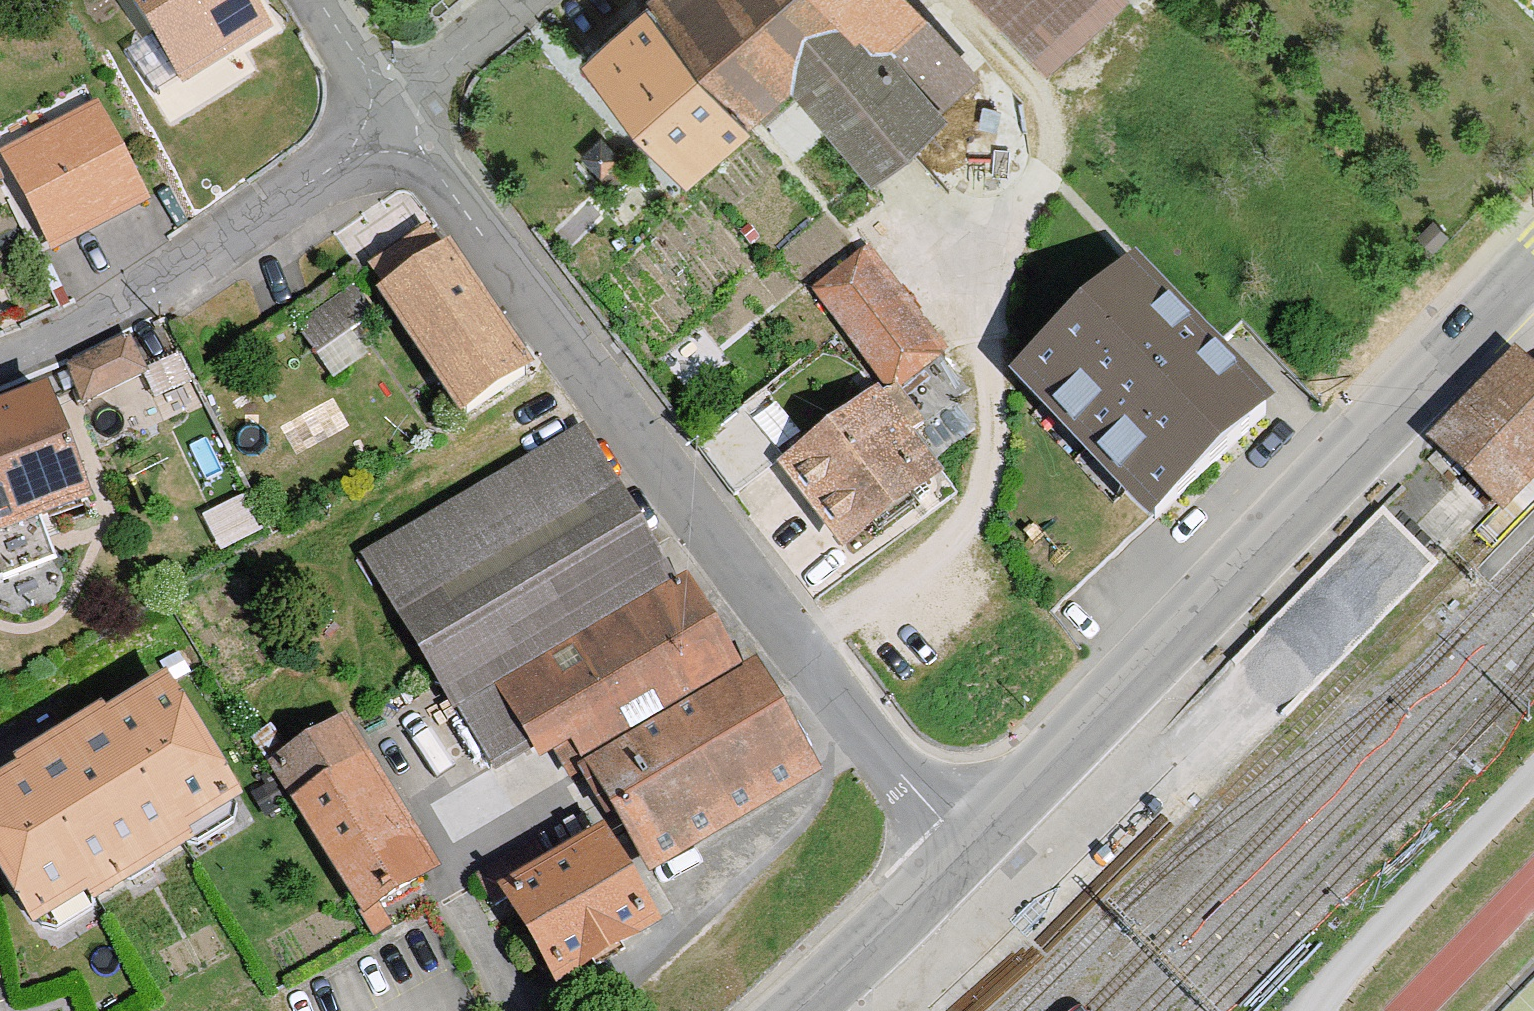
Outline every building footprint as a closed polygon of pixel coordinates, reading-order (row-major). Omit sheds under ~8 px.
[(183,87),(273,30),(254,0),(128,0),(183,87)] [(690,170),(791,78),(874,168),(983,70),(920,0),(641,0),(583,52),(690,170)] [(1049,68),(1120,0),(983,0),(1049,68)] [(1533,8),(1533,0),(1526,0),(1533,8)] [(100,105),(2,155),(53,253),(151,203),(100,105)] [(1434,222),(1419,237),(1433,250),(1448,235),(1434,222)] [(378,296),(458,413),(530,364),(449,247),(439,254),(422,229),(370,264),(388,289),(378,296)] [(938,354),(941,352),(869,253),(816,291),(889,390),(938,354)] [(1133,261),(1011,379),(1153,526),(1276,408),(1133,261)] [(71,368),(87,400),(145,371),(129,339),(71,368)] [(1513,350),(1428,436),(1504,509),(1533,479),(1533,369),(1533,370),(1513,350)] [(889,390),(936,455),(973,428),(954,402),(966,393),(938,354),(889,390)] [(781,468),(840,549),(940,476),(928,461),(936,455),(889,390),(781,468)] [(88,510),(47,394),(0,411),(0,541),(88,510)] [(779,460),(743,410),(699,442),(735,491),(779,460)] [(649,875),(821,775),(757,664),(745,671),(691,578),(678,586),(587,428),(368,555),(493,770),(534,747),(541,760),(572,742),(649,875)] [(1291,615),(1318,640),(1306,653),(1327,673),(1435,556),(1386,511),(1291,615)] [(0,781),(0,875),(33,929),(89,895),(97,906),(192,848),(185,836),(241,802),(166,681),(104,719),(100,712),(16,764),(19,770),(0,781)] [(348,717),(272,764),(366,916),(442,869),(348,717)] [(500,892),(558,988),(658,928),(599,832),(500,892)]
